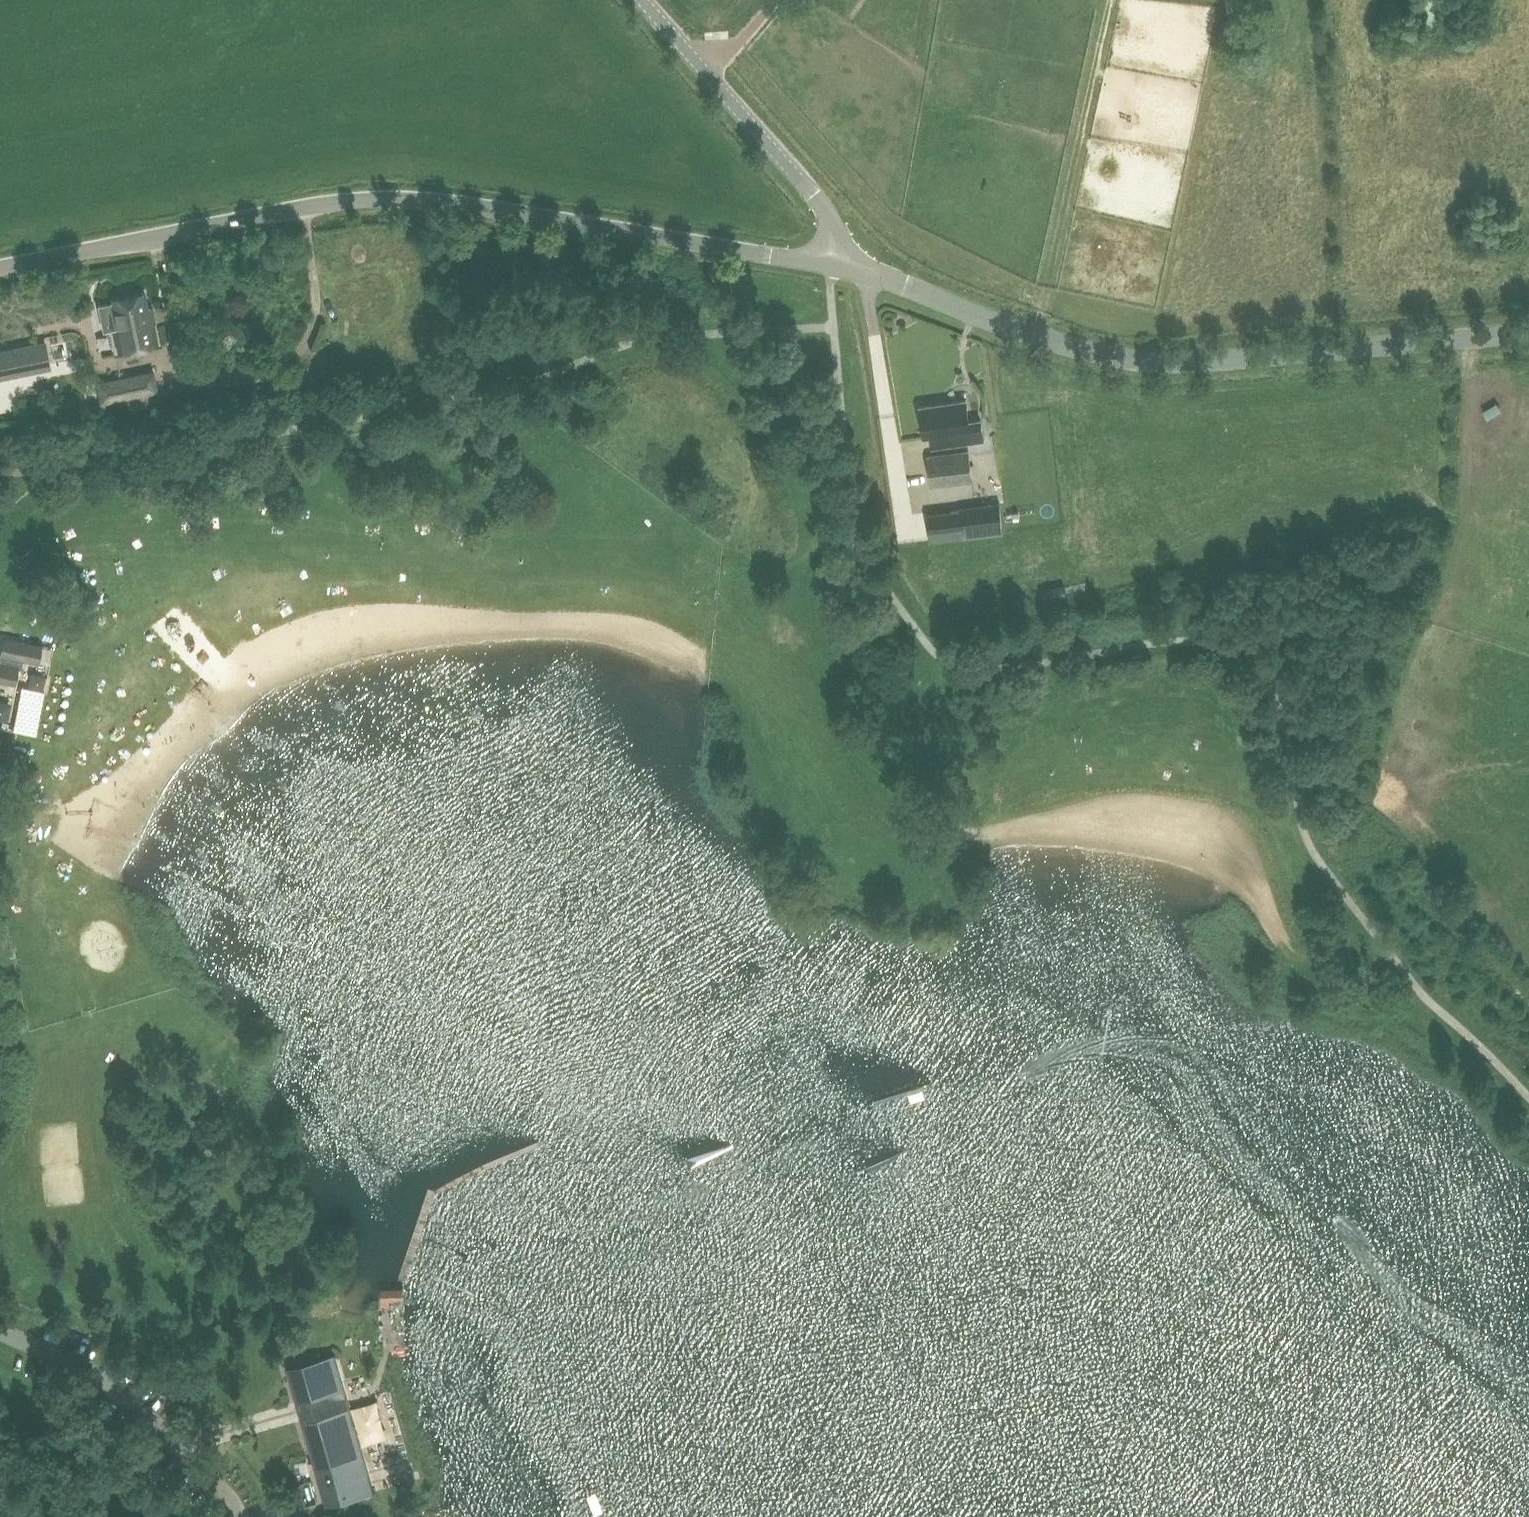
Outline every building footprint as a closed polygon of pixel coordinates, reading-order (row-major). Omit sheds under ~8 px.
[(144,292),(110,299),(115,325),(112,325),(118,352),(158,344),(153,320),(155,320),(152,304),(146,305),(144,292)] [(169,320),(173,340),(188,337),(185,317),(169,320)] [(51,366),(46,343),(3,352),(8,375),(51,366)] [(95,382),(99,402),(156,390),(152,369),(95,382)] [(957,443),(956,434),(970,432),(965,399),(919,406),(924,436),(930,435),(932,447),(957,443)] [(973,480),(969,449),(927,454),(931,485),(973,480)] [(963,537),(1004,531),(999,500),(959,506),(963,537)] [(23,659),(38,662),(41,643),(3,636),(0,652),(0,655),(1,655),(0,659),(0,680),(15,683),(18,667),(21,668),(23,659)] [(403,1289),(381,1290),(382,1307),(388,1307),(388,1302),(404,1301),(403,1289)] [(287,1366),(296,1401),(322,1394),(312,1359),(287,1366)] [(367,1493),(343,1409),(301,1420),(325,1505),(367,1493)]
